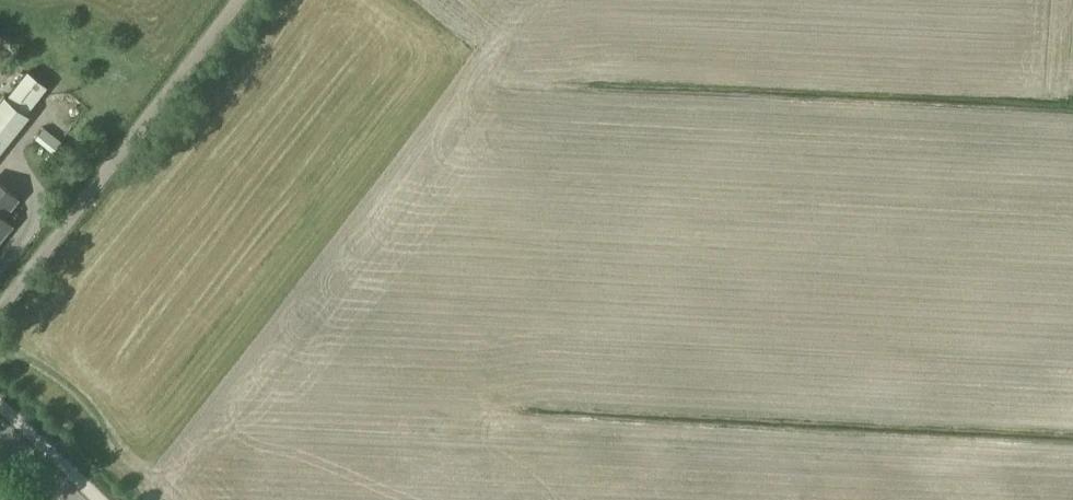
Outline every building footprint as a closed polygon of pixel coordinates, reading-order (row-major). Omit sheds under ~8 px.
[(9,97),(8,96),(0,105),(0,150),(30,114),(28,113),(49,87),(30,71),(9,97)] [(45,150),(55,137),(36,123),(26,137),(45,150)] [(0,183),(0,237),(1,238),(9,229),(7,223),(9,221),(3,216),(19,198),(0,183)]
